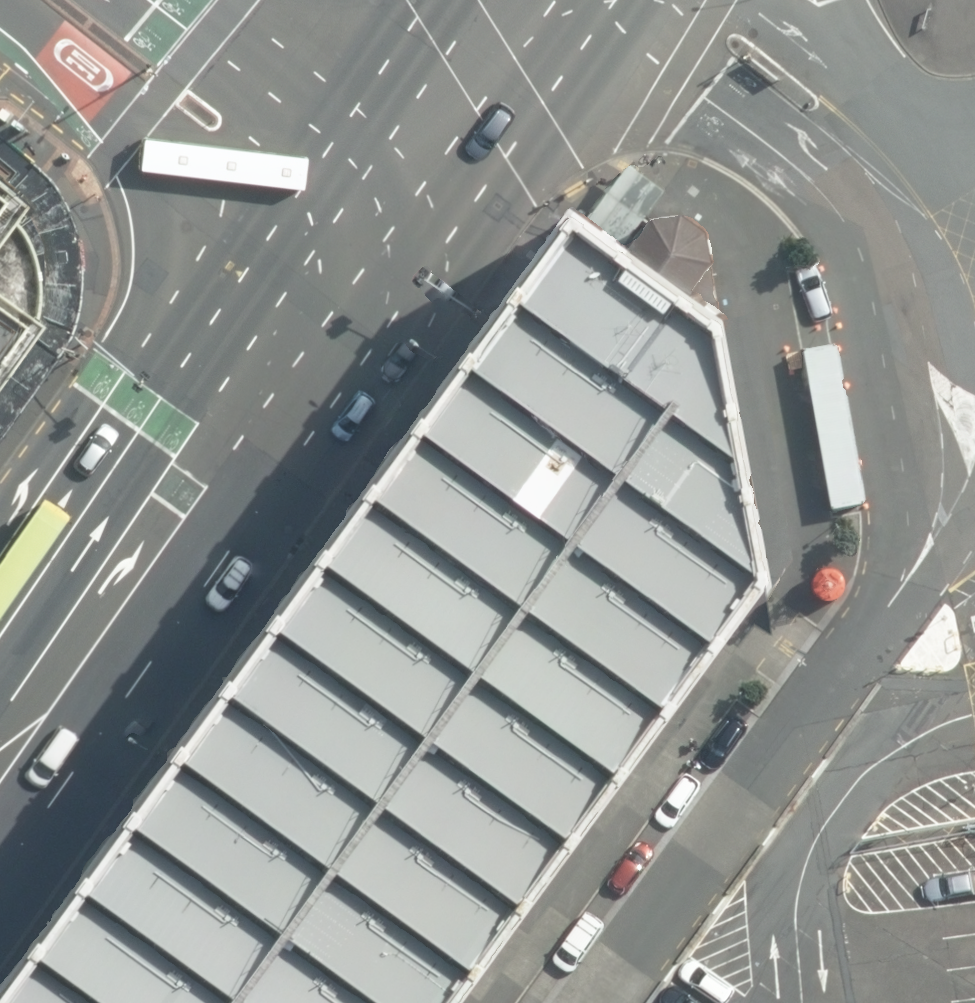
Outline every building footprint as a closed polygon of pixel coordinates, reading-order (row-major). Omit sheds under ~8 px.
[(593,226),(623,248),(666,192),(630,165),(588,223),(593,226)] [(57,320),(62,295),(62,270),(55,241),(42,215),(0,181),(0,399),(57,320)] [(576,214),(6,1002),(481,1002),(735,656),(754,629),(777,598),(780,594),(733,331),(721,321),(712,277),(715,271),(712,239),(685,220),(653,224),(633,254),(623,248),(593,226),(588,223),(576,214)]
